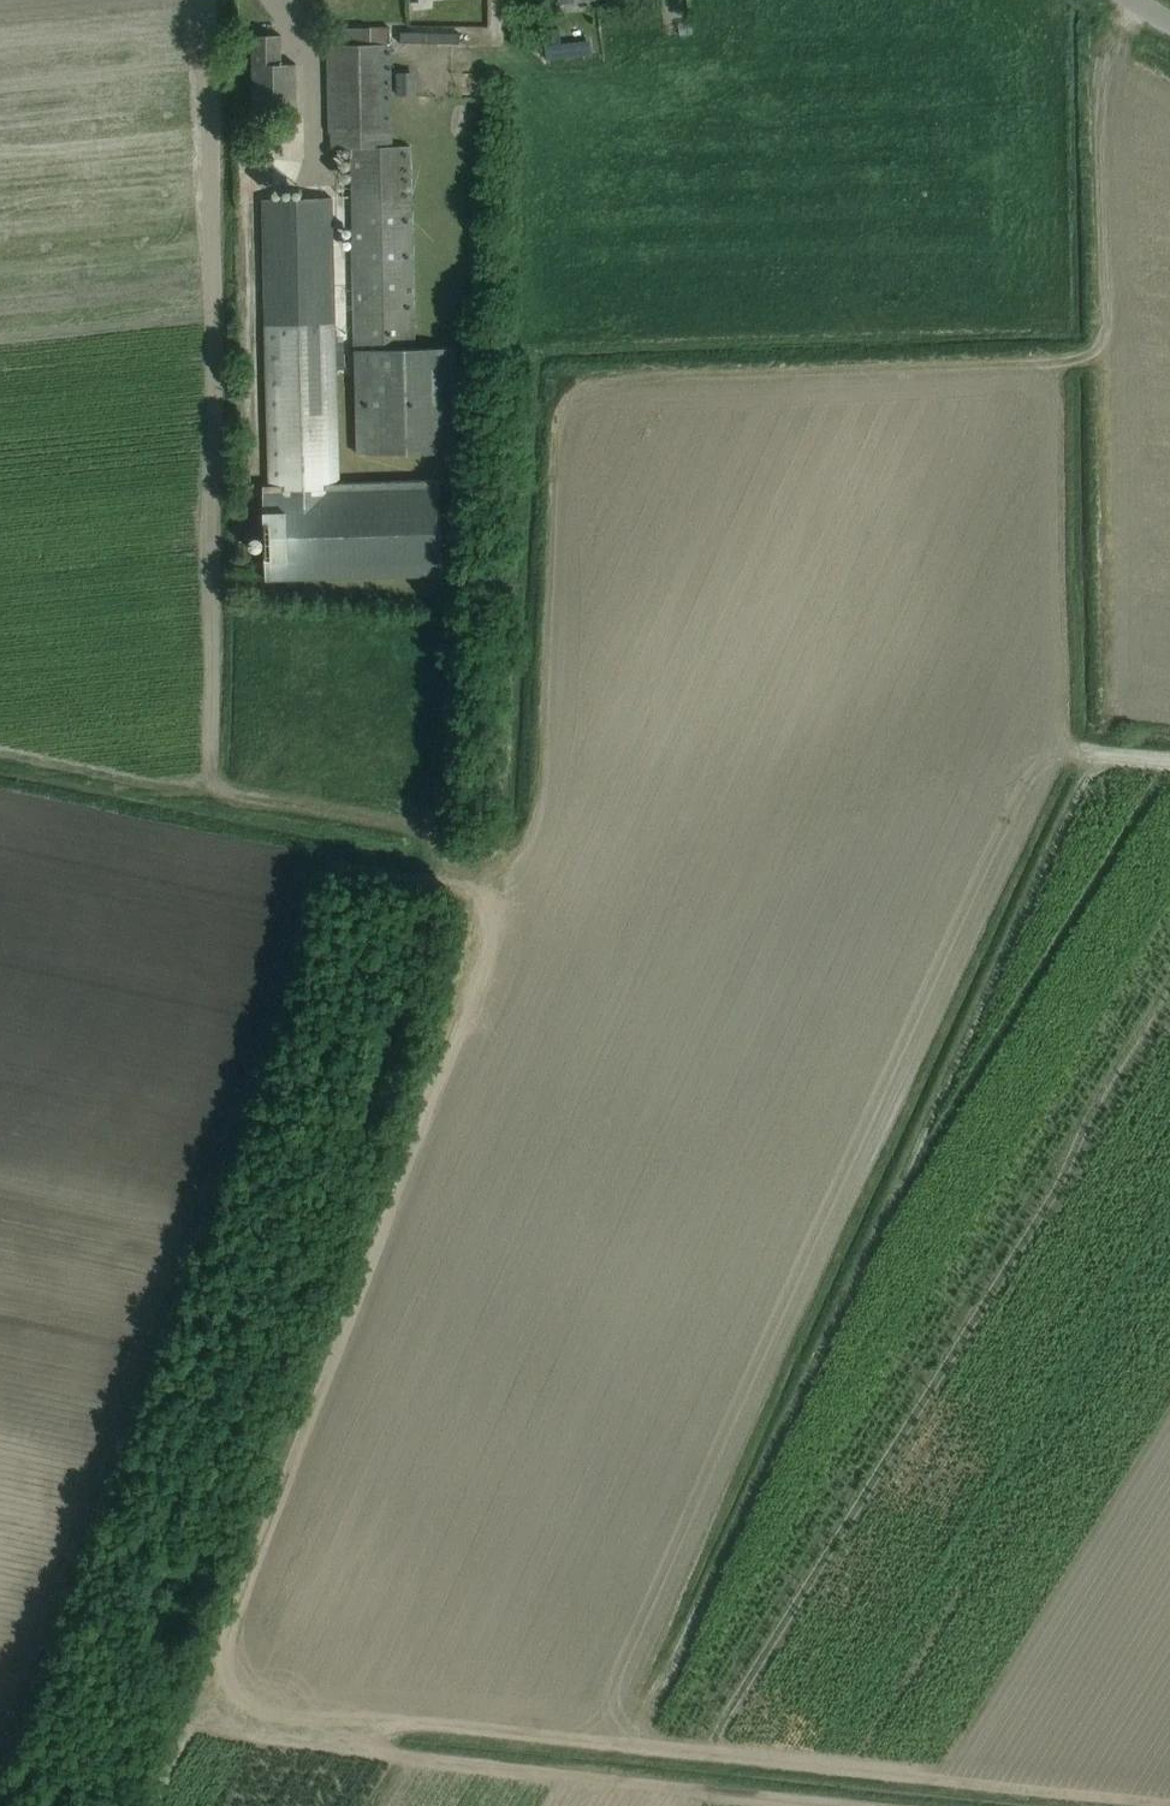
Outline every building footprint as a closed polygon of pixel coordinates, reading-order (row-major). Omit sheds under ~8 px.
[(338,45),(327,45),(328,148),(350,148),(356,453),(457,451),(456,348),(415,349),(412,145),(391,146),(389,28),(338,29),(338,45)] [(296,62),(282,63),(281,35),(252,36),(254,109),(297,107),(296,62)] [(332,197),(261,199),(269,485),(263,485),(266,580),(443,576),(440,480),(339,483),(332,197)] [(438,770),(437,788),(453,789),(454,771),(438,770)]
